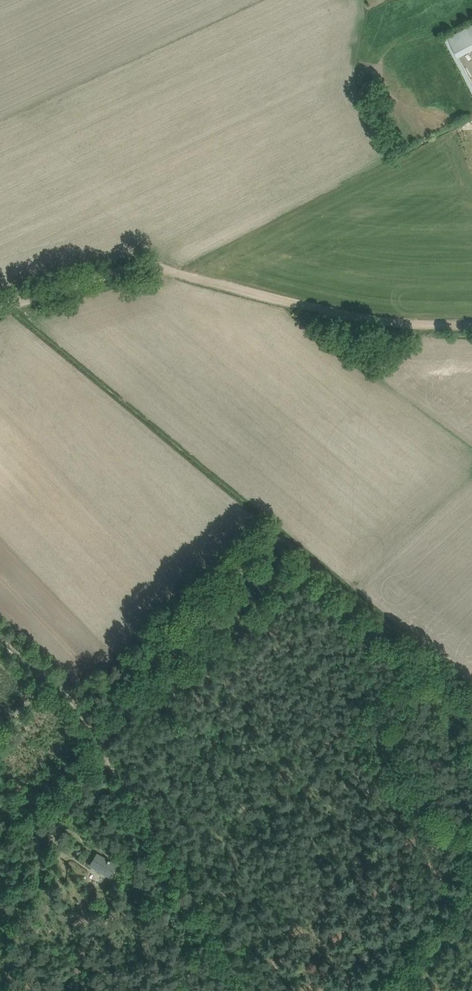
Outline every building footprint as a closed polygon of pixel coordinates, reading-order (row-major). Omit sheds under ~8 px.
[(101,858),(96,855),(90,865),(109,876),(115,864),(110,861),(110,860),(108,859),(108,860),(102,857),(101,858)]
